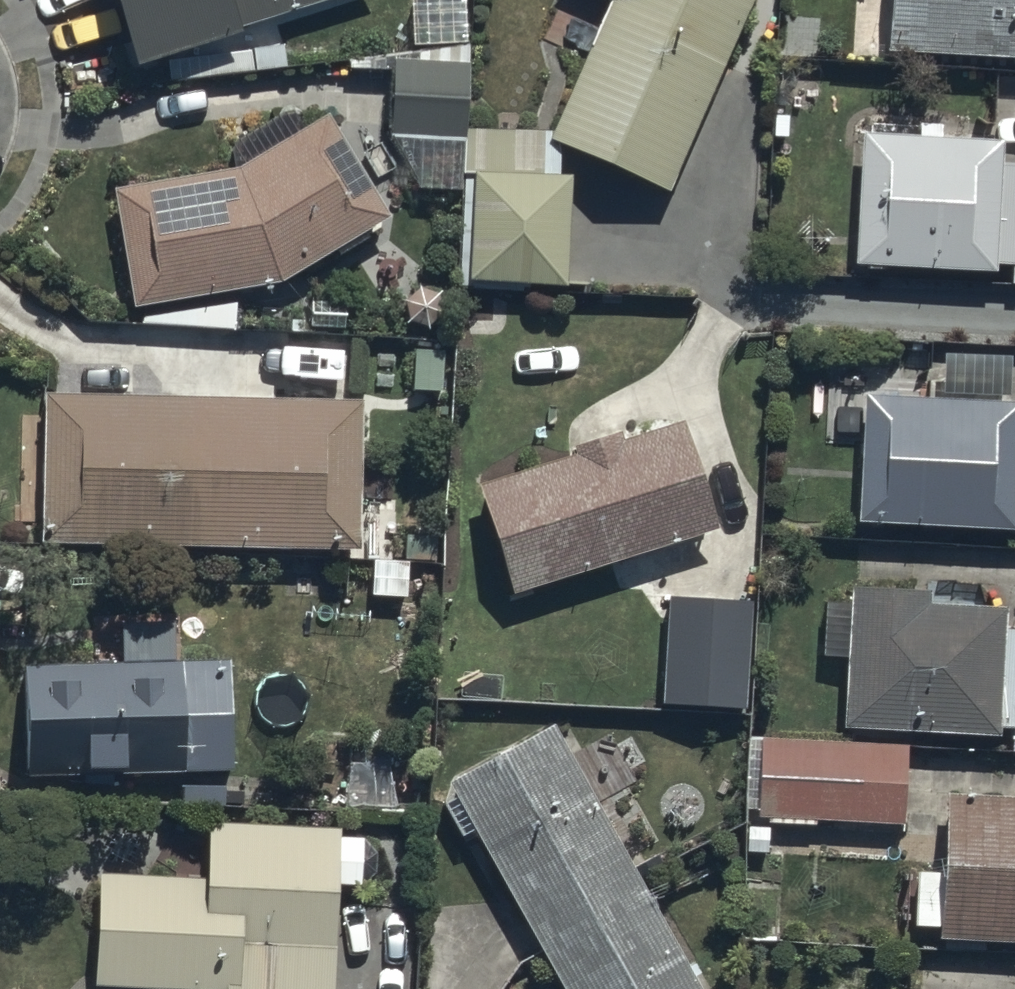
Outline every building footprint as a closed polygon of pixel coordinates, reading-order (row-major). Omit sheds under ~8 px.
[(131,47),(284,0),(115,0),(131,47)] [(746,0),(604,0),(547,125),(465,125),(464,166),(472,167),(468,272),(563,276),(569,168),(556,167),(556,135),(665,183),(746,0)] [(889,45),(1014,51),(1014,0),(891,0),(889,45)] [(458,183),(465,55),(389,53),(385,127),(413,184),(458,183)] [(241,156),(109,178),(128,296),(280,271),(387,207),(322,100),(298,114),(289,98),(228,134),(241,156)] [(863,129),(855,258),(1014,269),(1014,141),(863,129)] [(854,513),(1013,520),(1014,509),(1014,390),(859,384),(854,513)] [(356,393),(41,387),(38,529),(356,539),(356,393)] [(682,409),(484,487),(518,592),(716,528),(682,409)] [(994,728),(995,720),(1014,721),(1014,619),(1001,618),(1002,599),(980,598),(980,591),(956,590),(958,541),(858,537),(856,577),(848,577),(848,594),(823,593),(820,649),(842,650),(839,721),(994,728)] [(664,591),(658,698),(743,703),(749,595),(664,591)] [(228,763),(224,650),(179,653),(178,636),(91,639),(92,654),(21,656),(24,770),(79,769),(79,783),(112,782),(111,767),(228,763)] [(452,777),(563,988),(701,988),(561,721),(452,777)] [(900,820),(903,739),(758,734),(757,769),(743,768),(742,804),(756,805),(756,814),(765,814),(765,819),(813,821),(813,817),(900,820)] [(945,790),(934,924),(1014,930),(1014,796),(945,790)] [(331,875),(357,876),(358,830),(337,829),(337,819),(202,816),(201,870),(94,867),(92,978),(222,981),(222,988),(329,988),(331,875)]
